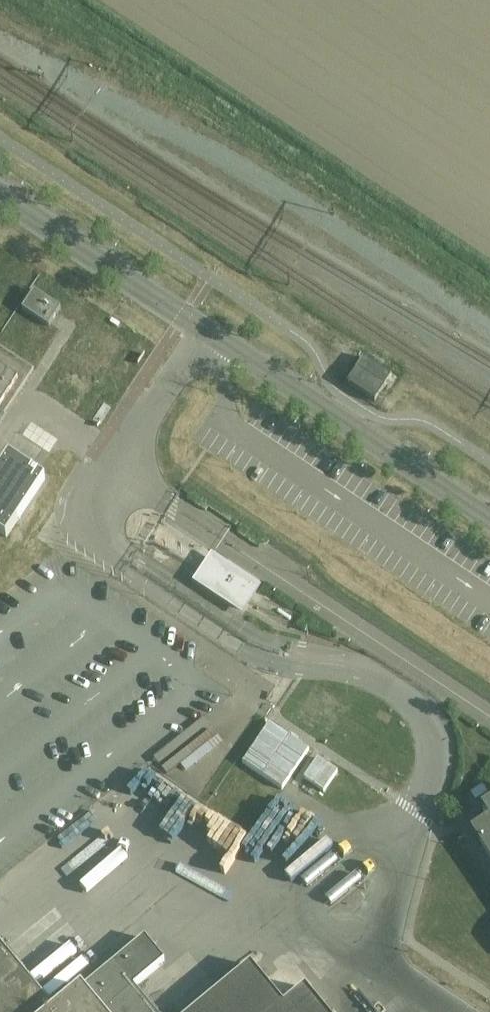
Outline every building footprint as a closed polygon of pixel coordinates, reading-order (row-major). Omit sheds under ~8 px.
[(35,292),(23,309),(49,326),(60,309),(35,292)] [(18,378),(0,366),(0,405),(18,378)] [(375,403),(386,387),(357,368),(347,384),(375,403)] [(0,469),(0,509),(18,521),(45,479),(9,455),(0,469)] [(199,582),(242,610),(256,589),(213,560),(199,582)] [(311,754),(295,782),(317,795),(333,767),(311,754)] [(133,773),(91,806),(98,815),(140,782),(133,773)] [(482,784),(470,792),(475,800),(487,792),(482,784)] [(471,832),(489,861),(489,802),(481,808),(485,814),(489,820),(480,826),(471,832)] [(134,988),(166,962),(146,939),(82,991),(100,1011),(154,1011),(134,988)] [(308,990),(324,976),(303,952),(298,956),(288,945),(281,951),(291,962),(266,984),(251,965),(194,1011),(326,1011),(308,990)] [(44,999),(32,985),(19,969),(7,953),(1,946),(0,947),(0,1011),(55,1011),(44,999)] [(231,954),(221,970),(232,977),(242,961),(231,954)] [(82,991),(57,1011),(100,1011),(82,991)]
